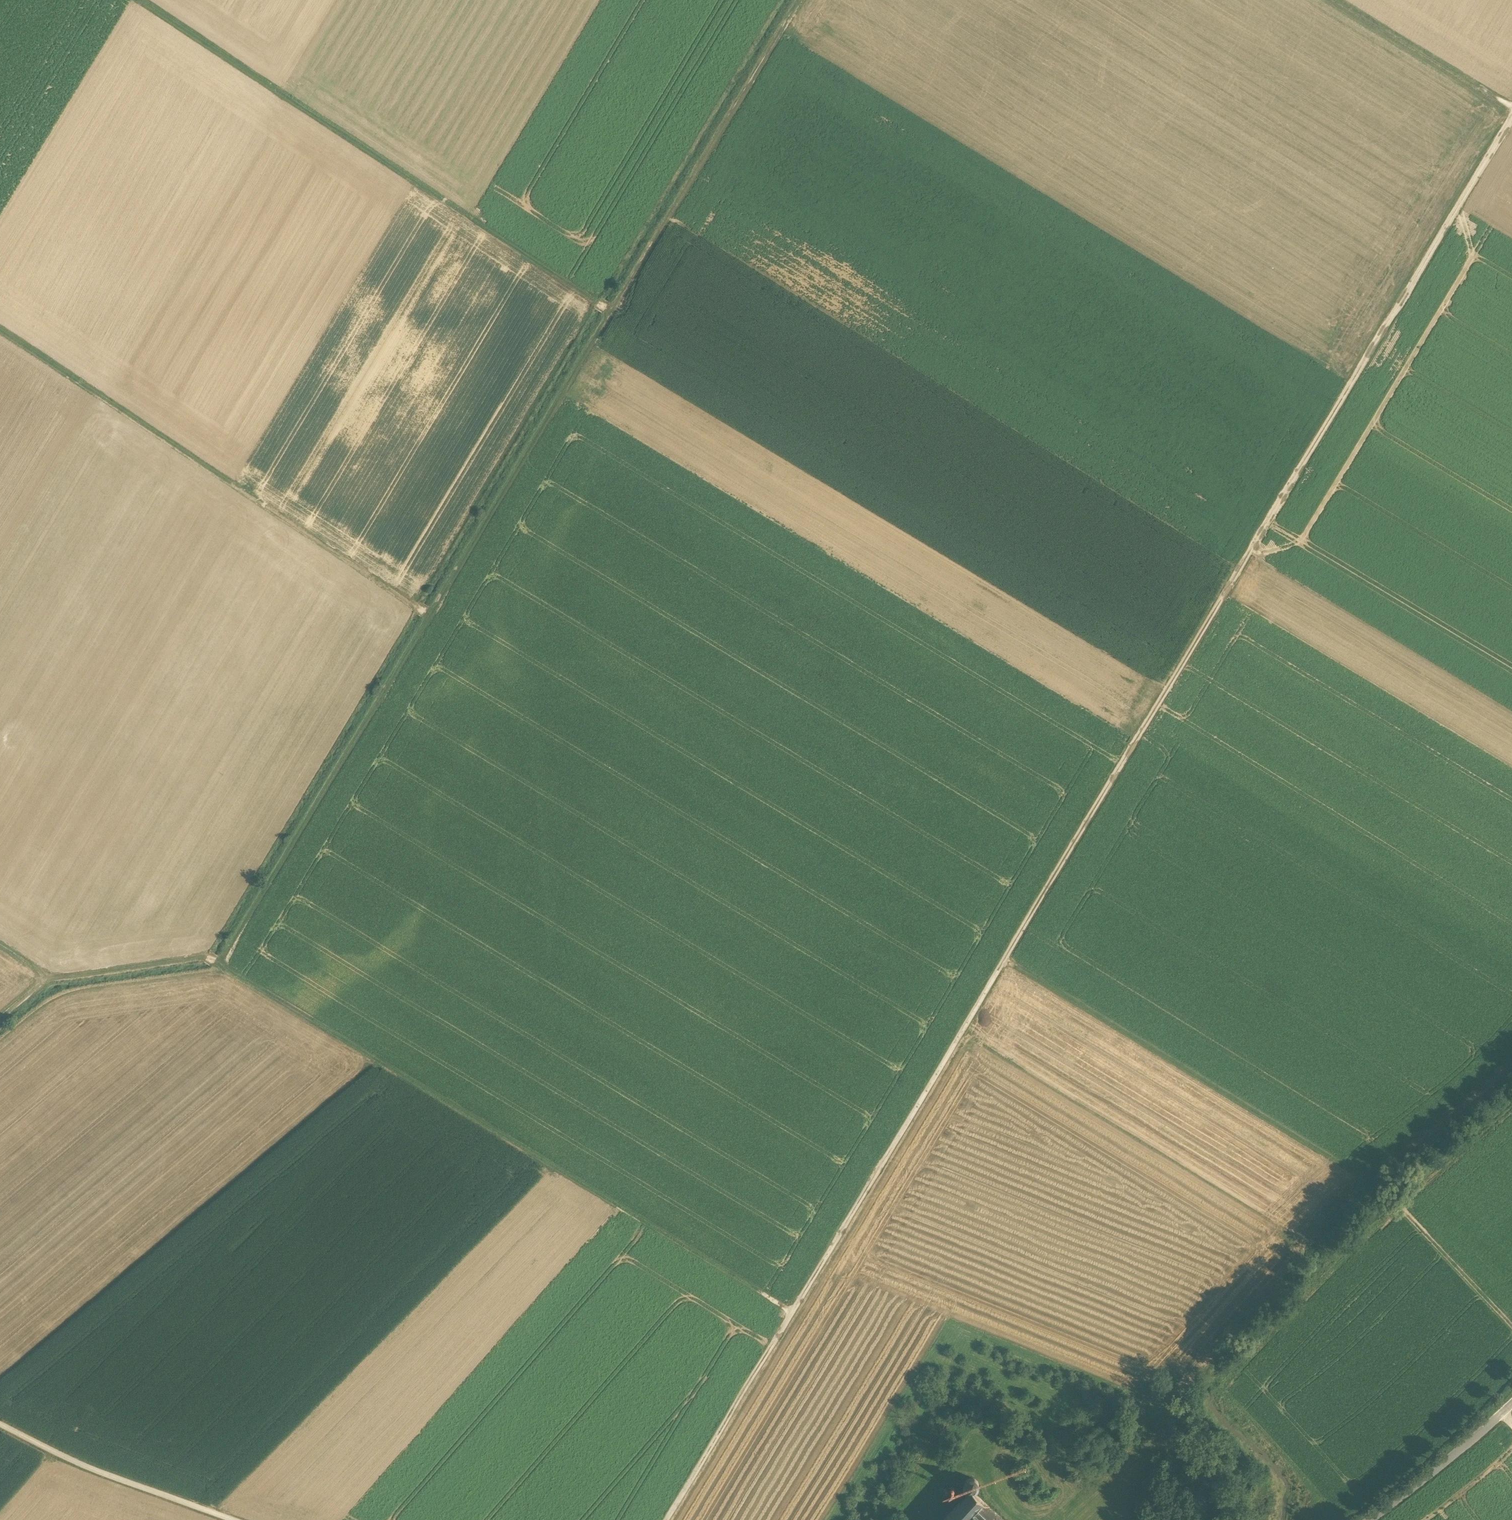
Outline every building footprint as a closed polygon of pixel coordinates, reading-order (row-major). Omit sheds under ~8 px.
[(974,1494),(977,1492),(978,1490),(979,1486),(978,1483),(975,1480),(971,1479),(968,1480),(965,1482),(964,1483),(963,1486),(963,1488),(965,1491),(966,1492),(968,1494),(968,1495),(944,1519),(1003,1519),(974,1494)]
